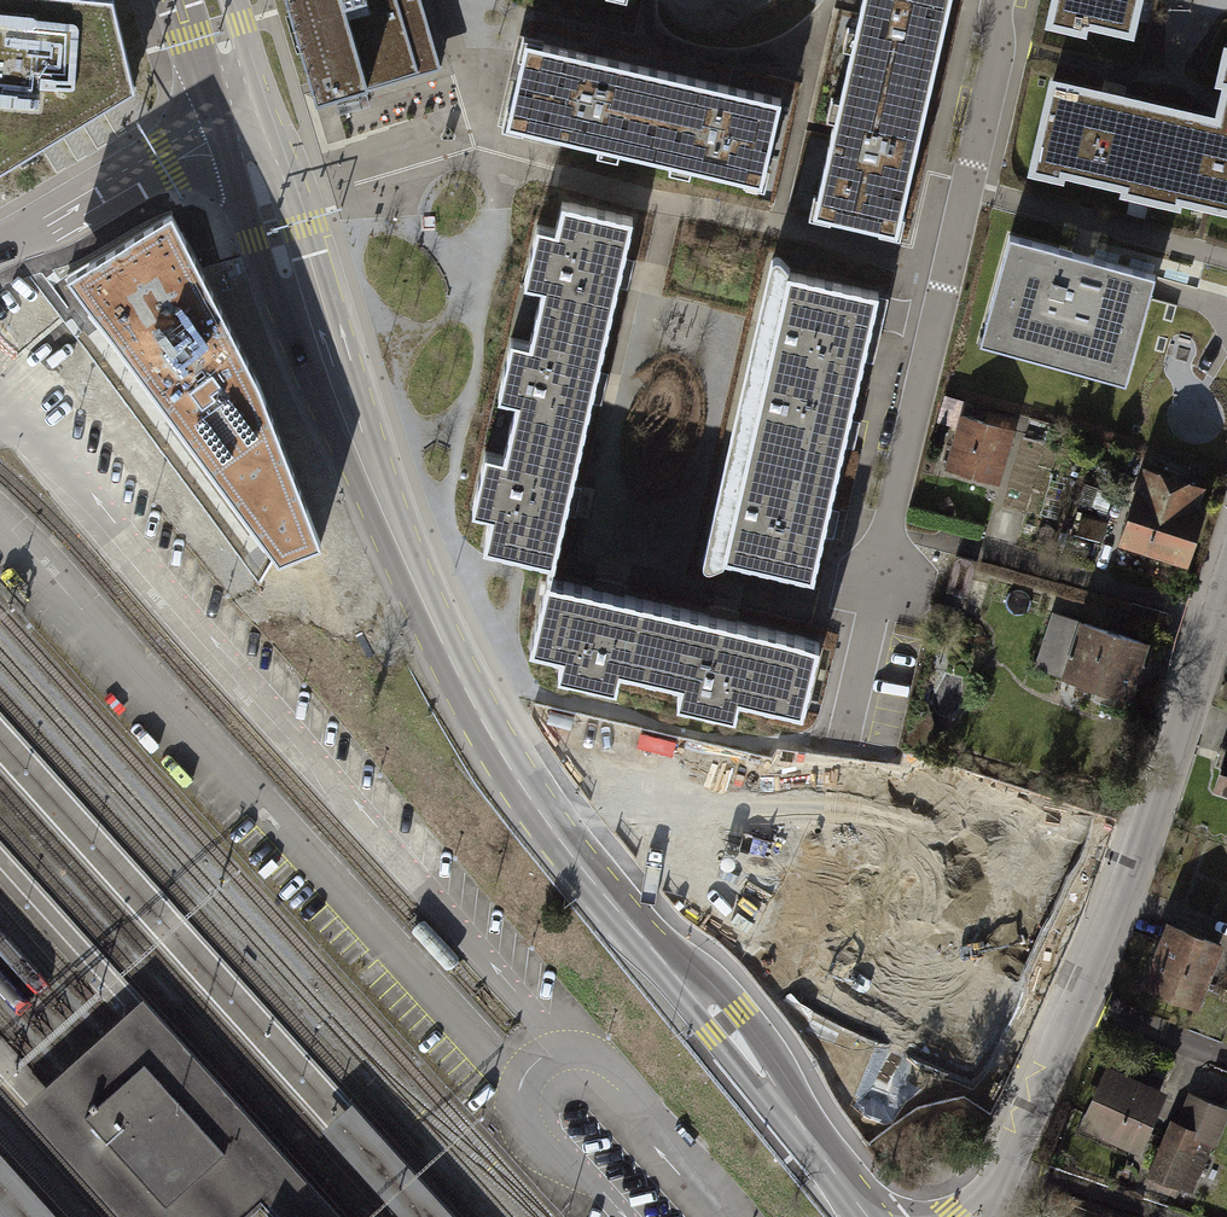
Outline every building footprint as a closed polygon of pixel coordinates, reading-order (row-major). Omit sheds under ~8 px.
[(133,87),(114,0),(0,0),(0,166),(133,87)] [(288,0),(317,97),(366,83),(367,86),(441,64),(422,0),(288,0)] [(861,4),(845,73),(929,92),(950,0),(862,0),(861,4)] [(1053,2),(1088,9),(1085,20),(1131,30),(1138,0),(1053,0),(1053,2)] [(664,71),(523,39),(504,122),(645,154),(664,71)] [(732,87),(664,71),(645,154),(761,181),(780,98),(732,87)] [(897,230),(929,92),(845,73),(832,131),(813,211),(897,230)] [(1226,80),(1220,108),(1217,117),(1114,93),(1052,78),(1035,150),(1064,157),(1061,168),(1125,183),(1128,171),(1181,184),(1178,196),(1226,207),(1226,81),(1226,80)] [(541,286),(536,311),(607,327),(632,216),(561,200),(555,228),(537,224),(524,282),(541,286)] [(173,217),(73,275),(283,559),(318,544),(261,393),(173,217)] [(1156,275),(1011,236),(982,342),(1127,381),(1156,275)] [(853,384),(872,298),(772,277),(753,362),(853,384)] [(516,399),(509,430),(580,446),(607,327),(536,311),(529,342),(511,338),(498,395),(516,399)] [(853,384),(753,362),(732,456),(832,478),(853,384)] [(951,413),(936,456),(998,477),(1012,434),(951,413)] [(483,544),(550,559),(553,560),(554,560),(580,446),(509,430),(503,454),(485,450),(472,508),(490,513),(483,544)] [(810,580),(832,478),(732,456),(710,558),(810,580)] [(1143,470),(1120,547),(1193,569),(1216,492),(1143,470)] [(971,597),(979,561),(960,556),(952,592),(971,597)] [(620,669),(649,676),(667,603),(549,576),(553,560),(550,559),(529,647),(562,654),(557,673),(596,682),(596,681),(616,686),(620,669)] [(667,603),(649,676),(686,685),(681,707),(724,718),(729,698),(799,714),(817,639),(667,603)] [(1061,619),(1044,679),(1119,700),(1136,640),(1061,619)] [(1217,788),(1226,791),(1226,756),(1217,788)] [(1169,925),(1146,982),(1196,1001),(1217,944),(1169,925)] [(142,1001),(25,1106),(125,1216),(252,1216),(261,1209),(269,1216),(335,1216),(142,1001)] [(85,1115),(168,1206),(225,1154),(222,1151),(231,1143),(212,1121),(203,1129),(185,1108),(143,1063),(85,1115)] [(1111,1078),(1093,1119),(1135,1137),(1152,1096),(1144,1092),(1147,1085),(1131,1078),(1128,1085),(1111,1078)] [(1226,1111),(1190,1095),(1177,1125),(1172,1123),(1147,1183),(1175,1195),(1179,1186),(1192,1191),(1226,1111)] [(408,1216),(451,1216),(351,1106),(327,1128),(408,1216)] [(2,1216),(55,1216),(0,1156),(0,1215),(2,1216)] [(261,1209),(252,1216),(269,1216),(261,1209)]
